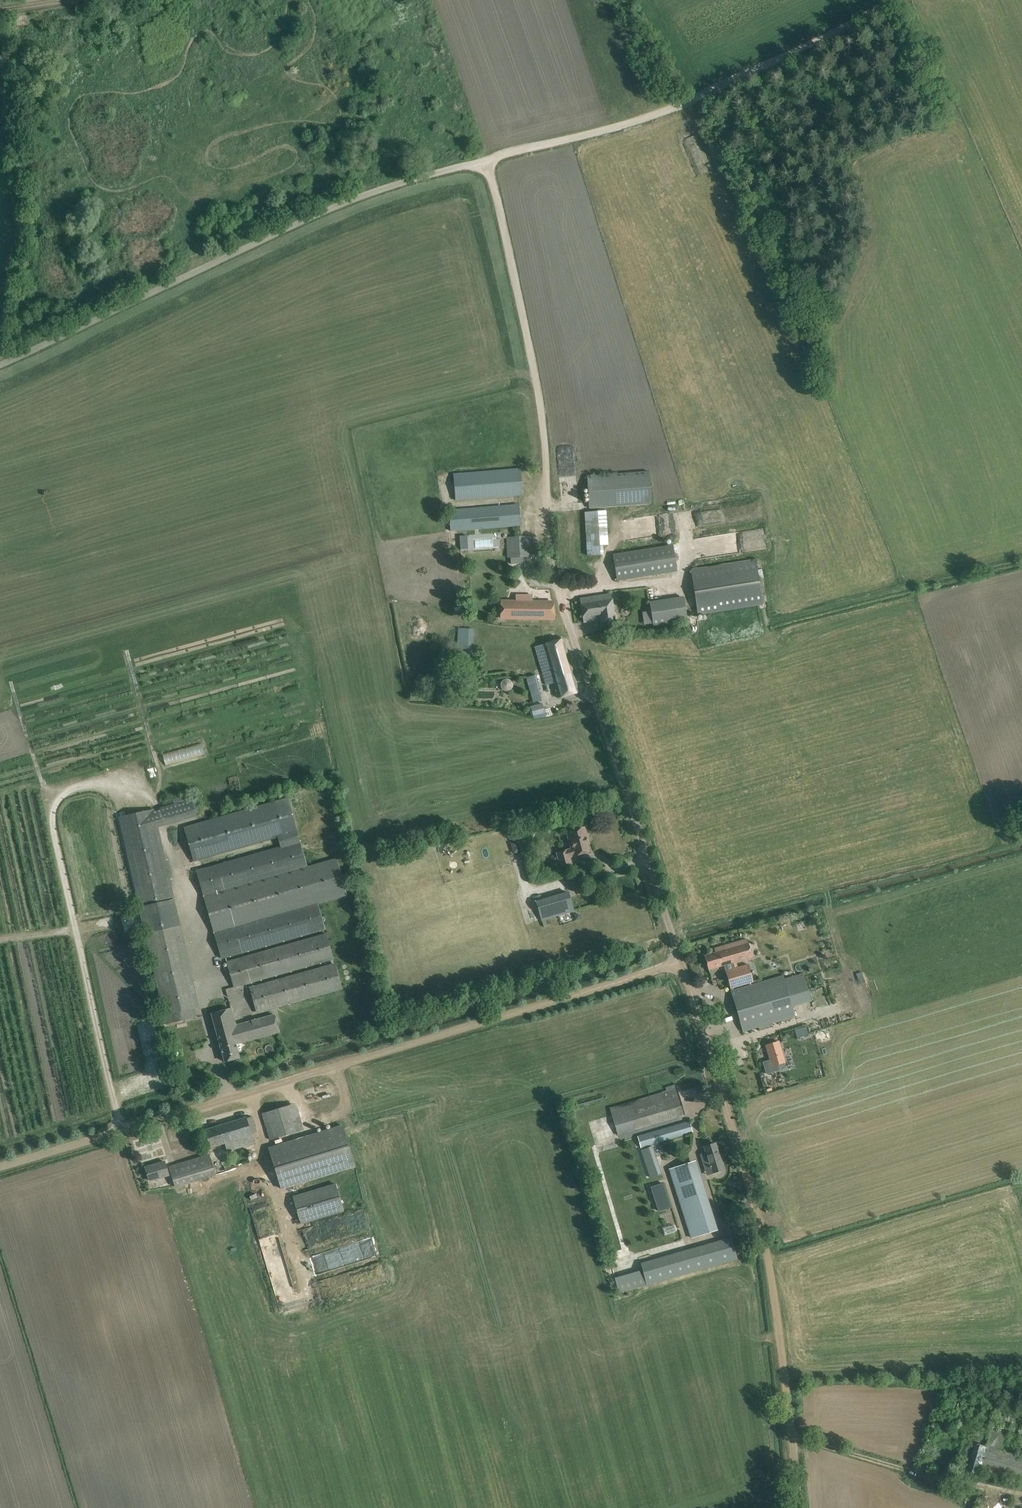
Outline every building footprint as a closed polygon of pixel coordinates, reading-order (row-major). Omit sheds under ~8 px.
[(455,500),(513,495),(522,494),(520,468),(453,474),(455,500)] [(589,508),(651,504),(649,472),(587,476),(589,508)] [(450,530),(510,526),(520,525),(519,505),(449,510),(450,530)] [(601,544),(609,544),(608,509),(586,510),(587,555),(602,554),(601,544)] [(523,563),(523,557),(531,556),(530,536),(508,537),(509,564),(523,563)] [(617,580),(675,571),(671,545),(613,554),(617,580)] [(763,604),(756,560),(691,570),(698,614),(763,604)] [(501,618),(555,619),(553,602),(532,601),(532,595),(516,595),(516,601),(501,601),(501,618)] [(601,624),(614,622),(611,596),(580,599),(583,623),(600,621),(601,624)] [(687,596),(650,600),(652,609),(643,610),(644,624),(654,623),(654,625),(690,621),(687,596)] [(458,628),(457,651),(456,664),(469,665),(470,652),(467,652),(469,628),(458,628)] [(558,698),(569,695),(579,692),(563,638),(535,646),(546,685),(554,682),(558,698)] [(526,677),(533,702),(541,700),(538,688),(539,688),(536,675),(526,677)] [(533,716),(545,713),(542,703),(530,707),(533,716)] [(278,837),(280,846),(196,870),(204,897),(308,868),(307,865),(300,840),(297,832),(288,797),(184,827),(193,862),(278,837)] [(119,817),(141,916),(166,1023),(196,1016),(194,1007),(198,1006),(157,825),(196,814),(191,798),(159,807),(160,808),(153,809),(119,817)] [(573,856),(589,851),(585,837),(587,837),(585,827),(568,831),(570,839),(569,840),(571,849),(557,853),(560,866),(571,863),(570,857),(573,856)] [(308,868),(204,897),(206,904),(221,959),(325,929),(317,904),(347,895),(336,858),(307,865),(308,868)] [(536,902),(539,910),(542,920),(574,910),(568,892),(536,902)] [(333,959),(326,934),(227,962),(234,987),(333,959)] [(742,1030),(752,1027),(794,1015),(783,976),(755,984),(754,981),(753,981),(748,964),(735,968),(733,962),(752,957),(747,939),(714,948),(715,952),(704,955),(708,970),(724,965),(742,1030)] [(250,988),(254,1002),(256,1011),(322,993),(341,987),(335,964),(250,988)] [(274,1014),(236,1025),(231,1008),(211,1013),(225,1061),(239,1057),(235,1044),(279,1032),(274,1014)] [(766,1051),(759,1053),(765,1073),(777,1070),(773,1055),(780,1053),(777,1041),(764,1045),(766,1051)] [(617,1134),(684,1115),(677,1089),(609,1108),(617,1134)] [(302,1130),(294,1104),(262,1114),(270,1139),(302,1130)] [(246,1117),(204,1130),(209,1148),(225,1143),(227,1151),(255,1144),(251,1133),(258,1131),(254,1116),(246,1118),(246,1117)] [(689,1121),(638,1136),(641,1147),(692,1132),(689,1121)] [(269,1149),(281,1188),(332,1173),(354,1166),(343,1126),(320,1133),(269,1149)] [(707,1172),(723,1166),(715,1143),(704,1147),(706,1154),(701,1155),(707,1172)] [(641,1149),(651,1177),(663,1173),(653,1145),(641,1149)] [(175,1187),(215,1175),(209,1154),(169,1167),(175,1187)] [(145,1167),(148,1177),(149,1180),(168,1175),(167,1171),(164,1161),(145,1167)] [(670,1170),(693,1238),(718,1230),(699,1171),(696,1172),(693,1163),(670,1170)] [(335,1183),(293,1196),(301,1224),(344,1212),(335,1183)] [(663,1184),(651,1188),(659,1211),(671,1207),(663,1184)] [(620,1290),(740,1260),(734,1237),(643,1261),(645,1269),(616,1276),(620,1290)] [(1021,1470),(1021,1456),(999,1450),(1004,1434),(990,1430),(986,1446),(976,1443),(968,1470),(978,1473),(979,1468),(1019,1480),(1021,1470)]
